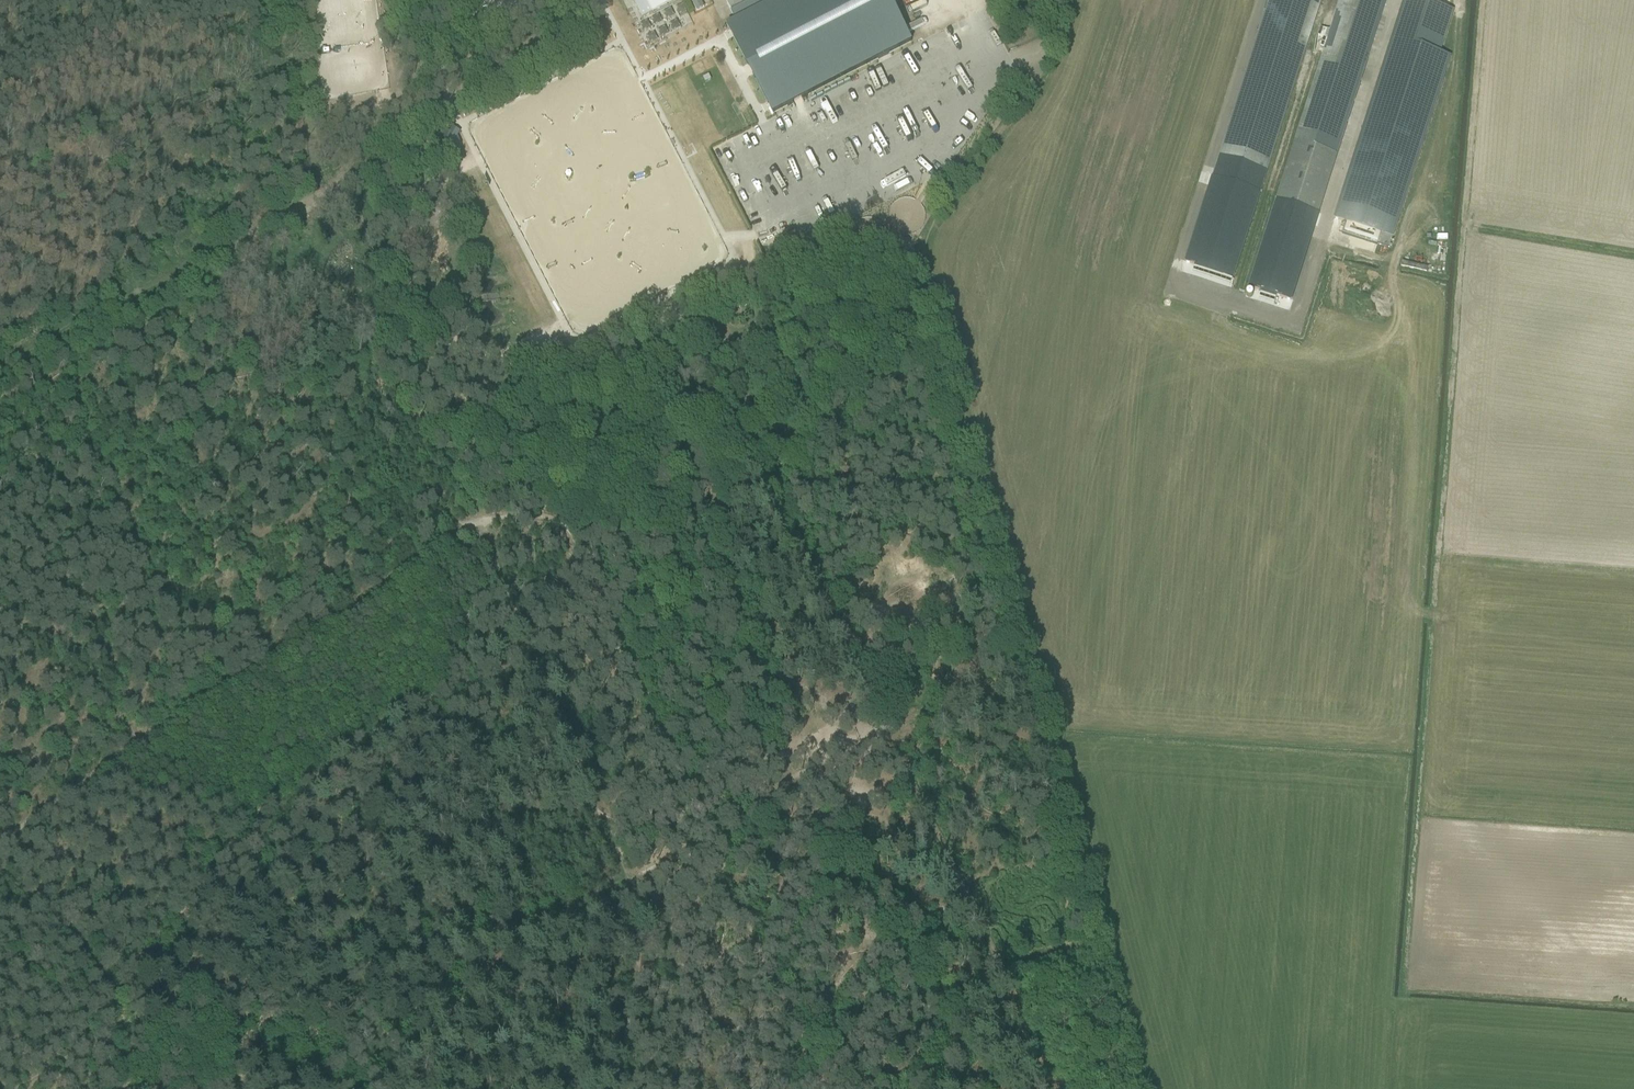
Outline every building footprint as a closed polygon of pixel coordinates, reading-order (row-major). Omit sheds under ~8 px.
[(642,19),(653,14),(654,16),(684,0),(632,0),(642,19)] [(700,0),(691,0),(697,12),(704,8),(700,0)] [(735,22),(777,0),(724,0),(735,22)] [(728,26),(773,114),(913,42),(891,0),(777,0),(735,22),(728,26)] [(1186,263),(1195,266),(1192,276),(1231,288),(1321,0),(1269,0),(1186,263)] [(1248,288),(1260,292),(1257,301),(1275,307),(1278,298),(1291,301),(1352,109),(1353,105),(1374,39),(1386,0),(1340,0),(1330,31),(1320,28),(1318,36),(1323,38),(1320,47),(1325,48),(1248,288)] [(1393,237),(1451,57),(1440,53),(1453,11),(1420,0),(1405,0),(1334,219),(1347,223),(1344,232),(1378,243),(1381,233),(1393,237)] [(913,664),(910,670),(916,673),(919,667),(913,664)] [(875,746),(872,751),(877,754),(880,749),(875,746)]
